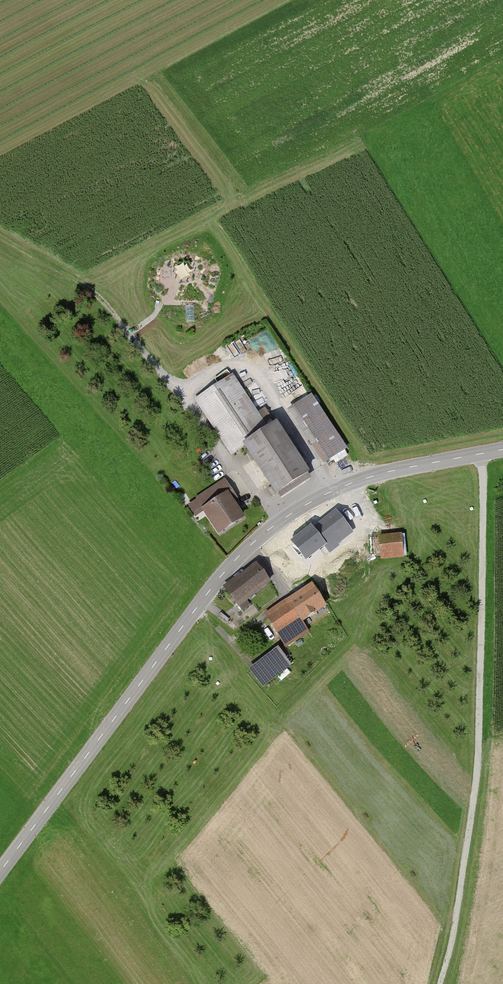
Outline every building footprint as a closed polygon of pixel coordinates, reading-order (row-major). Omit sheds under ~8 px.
[(306,471),(273,423),(267,427),(231,375),(194,399),(233,455),(244,447),(274,492),(306,471)] [(346,449),(311,395),(289,410),(325,463),(346,449)] [(237,498),(224,479),(187,503),(194,514),(202,509),(217,532),(242,516),(232,501),(237,498)] [(349,527),(330,506),(307,525),(305,523),(288,537),(305,556),(320,543),(325,548),(349,527)] [(402,557),(399,534),(379,536),(381,559),(402,557)] [(267,581),(255,565),(224,588),(236,604),(267,581)] [(324,606),(310,585),(264,615),(284,647),(308,632),(301,621),(324,606)] [(311,655),(300,642),(284,656),(292,666),(294,669),(311,655)] [(292,666),(284,656),(277,647),(248,670),(262,688),(292,666)]
